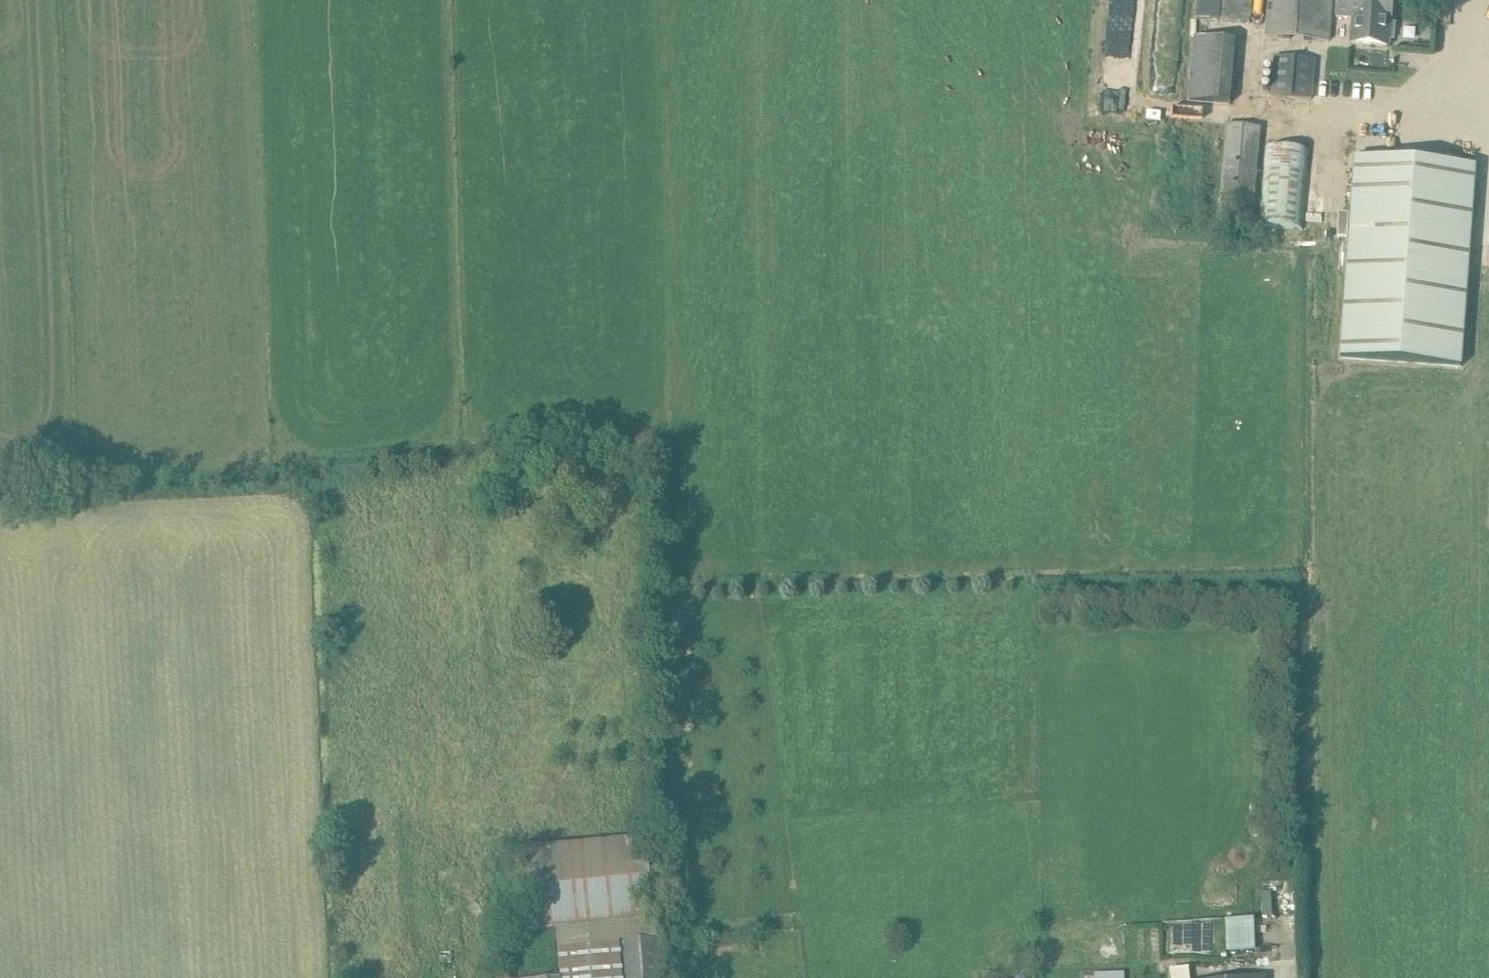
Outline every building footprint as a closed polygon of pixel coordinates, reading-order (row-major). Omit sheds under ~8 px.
[(1197,20),(1251,23),(1253,0),(1199,0),(1197,20)] [(1265,37),(1331,42),(1334,0),(1269,0),(1265,37)] [(1396,23),(1392,22),(1394,0),(1337,0),(1336,18),(1352,19),(1350,43),(1360,44),(1388,46),(1389,40),(1395,40),(1396,23)] [(1194,36),(1189,101),(1230,104),(1235,40),(1194,36)] [(1274,56),(1270,97),(1312,100),(1315,59),(1274,56)] [(1227,124),(1218,222),(1252,225),(1260,127),(1227,124)] [(1266,146),(1259,225),(1303,229),(1310,150),(1266,146)] [(1477,166),(1356,158),(1342,358),(1462,367),(1477,166)] [(662,937),(657,937),(647,836),(527,847),(534,930),(557,927),(560,977),(554,977),(666,977),(662,937)] [(1224,950),(1251,949),(1250,916),(1223,917),(1224,950)] [(1188,967),(1170,969),(1171,977),(1189,977),(1188,967)]
